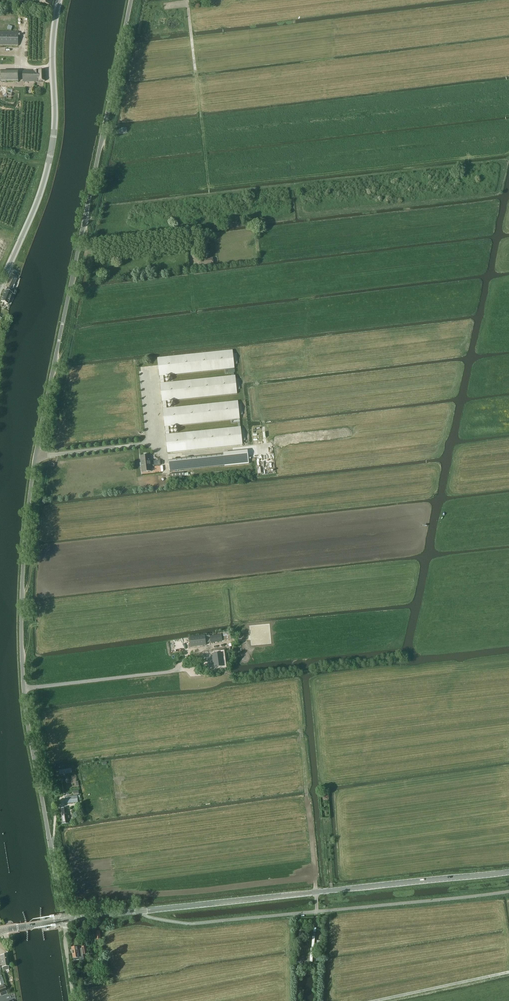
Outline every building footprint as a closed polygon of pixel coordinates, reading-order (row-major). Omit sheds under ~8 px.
[(18,45),(19,32),(0,32),(0,45),(18,45)] [(22,77),(22,75),(19,75),(18,71),(1,71),(1,72),(0,72),(0,80),(1,80),(1,81),(19,81),(19,77),(22,77)] [(23,82),(39,81),(39,71),(23,71),(23,75),(22,75),(22,77),(23,77),(23,82)] [(7,288),(12,290),(14,285),(16,279),(10,276),(5,287),(7,288)] [(6,291),(1,302),(7,304),(9,300),(10,301),(11,297),(10,297),(12,294),(14,294),(15,291),(12,290),(7,288),(6,291)] [(232,349),(158,357),(160,375),(161,383),(160,383),(162,401),(163,401),(163,409),(165,427),(166,435),(168,453),(242,445),(240,427),(170,434),(169,426),(240,419),(238,401),(167,408),(166,401),(237,393),(235,375),(164,383),(163,375),(234,367),(232,349)] [(204,457),(169,461),(170,471),(205,468),(225,466),(249,464),(247,451),(224,453),(224,455),(204,457)] [(141,466),(151,465),(150,455),(140,456),(141,463),(141,466)] [(211,643),(222,642),(221,634),(210,636),(211,643)] [(205,635),(189,637),(190,648),(206,646),(205,635)] [(222,653),(213,654),(214,667),(224,666),(222,653)] [(77,796),(65,797),(66,804),(78,803),(77,796)] [(79,957),(83,956),(83,954),(87,953),(85,946),(77,948),(77,947),(72,948),(74,958),(74,961),(80,960),(79,957)] [(7,959),(6,955),(0,956),(2,970),(5,969),(8,969),(8,966),(7,963),(8,963),(7,962),(8,962),(8,959),(7,959)]
